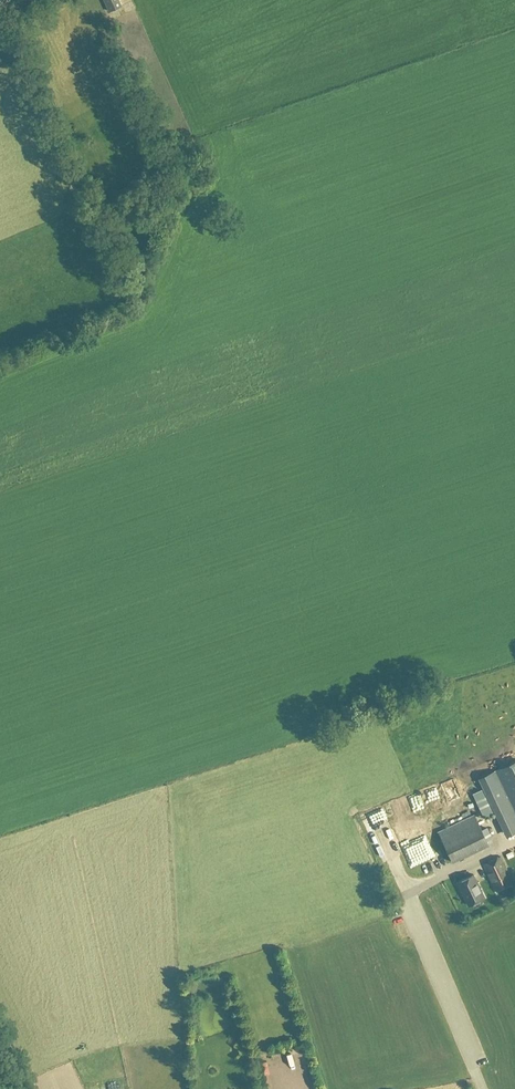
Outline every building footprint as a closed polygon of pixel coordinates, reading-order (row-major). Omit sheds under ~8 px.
[(119,0),(103,0),(109,12),(122,6),(119,0)] [(85,129),(91,126),(86,116),(80,119),(85,129)] [(478,778),(483,789),(494,811),(506,837),(514,832),(514,761),(495,770),(478,778)] [(424,786),(417,788),(419,797),(427,795),(424,786)] [(494,811),(483,789),(473,794),(484,816),(494,811)] [(472,814),(435,827),(446,860),(484,847),(472,814)] [(500,857),(484,865),(491,880),(496,892),(513,884),(500,857)] [(484,899),(473,876),(457,883),(469,907),(484,899)]
